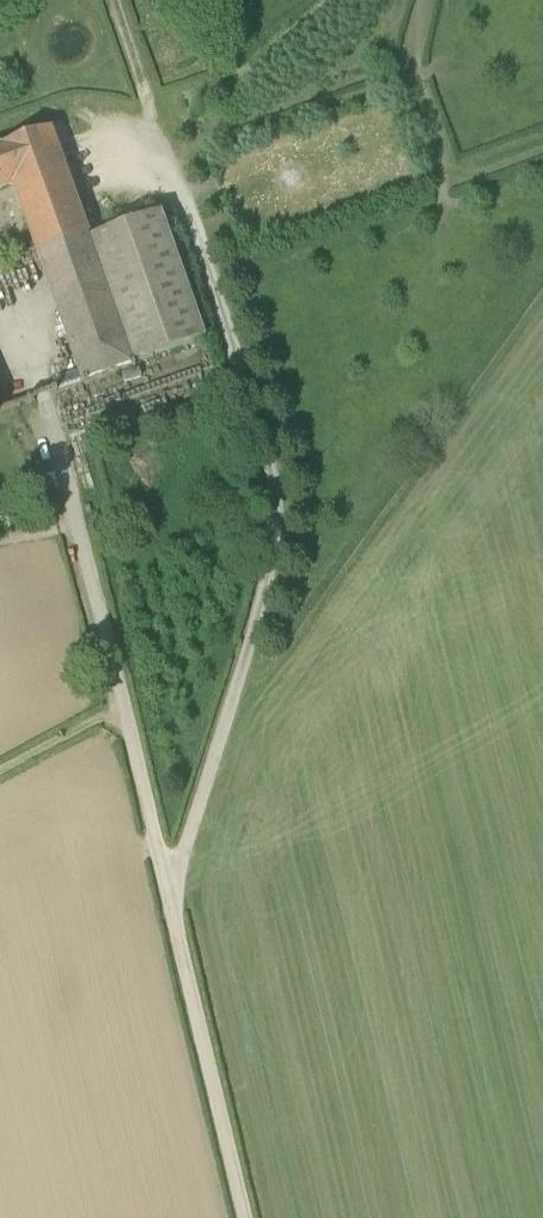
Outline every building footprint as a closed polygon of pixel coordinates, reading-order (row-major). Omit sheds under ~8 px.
[(14,186),(40,258),(89,239),(93,237),(75,189),(55,127),(2,144),(0,145),(0,191),(14,186)] [(93,237),(89,239),(133,363),(206,337),(163,212),(93,237)] [(134,367),(133,363),(89,239),(40,258),(80,372),(84,384),(134,367)] [(63,391),(84,384),(80,372),(59,380),(63,391)]
